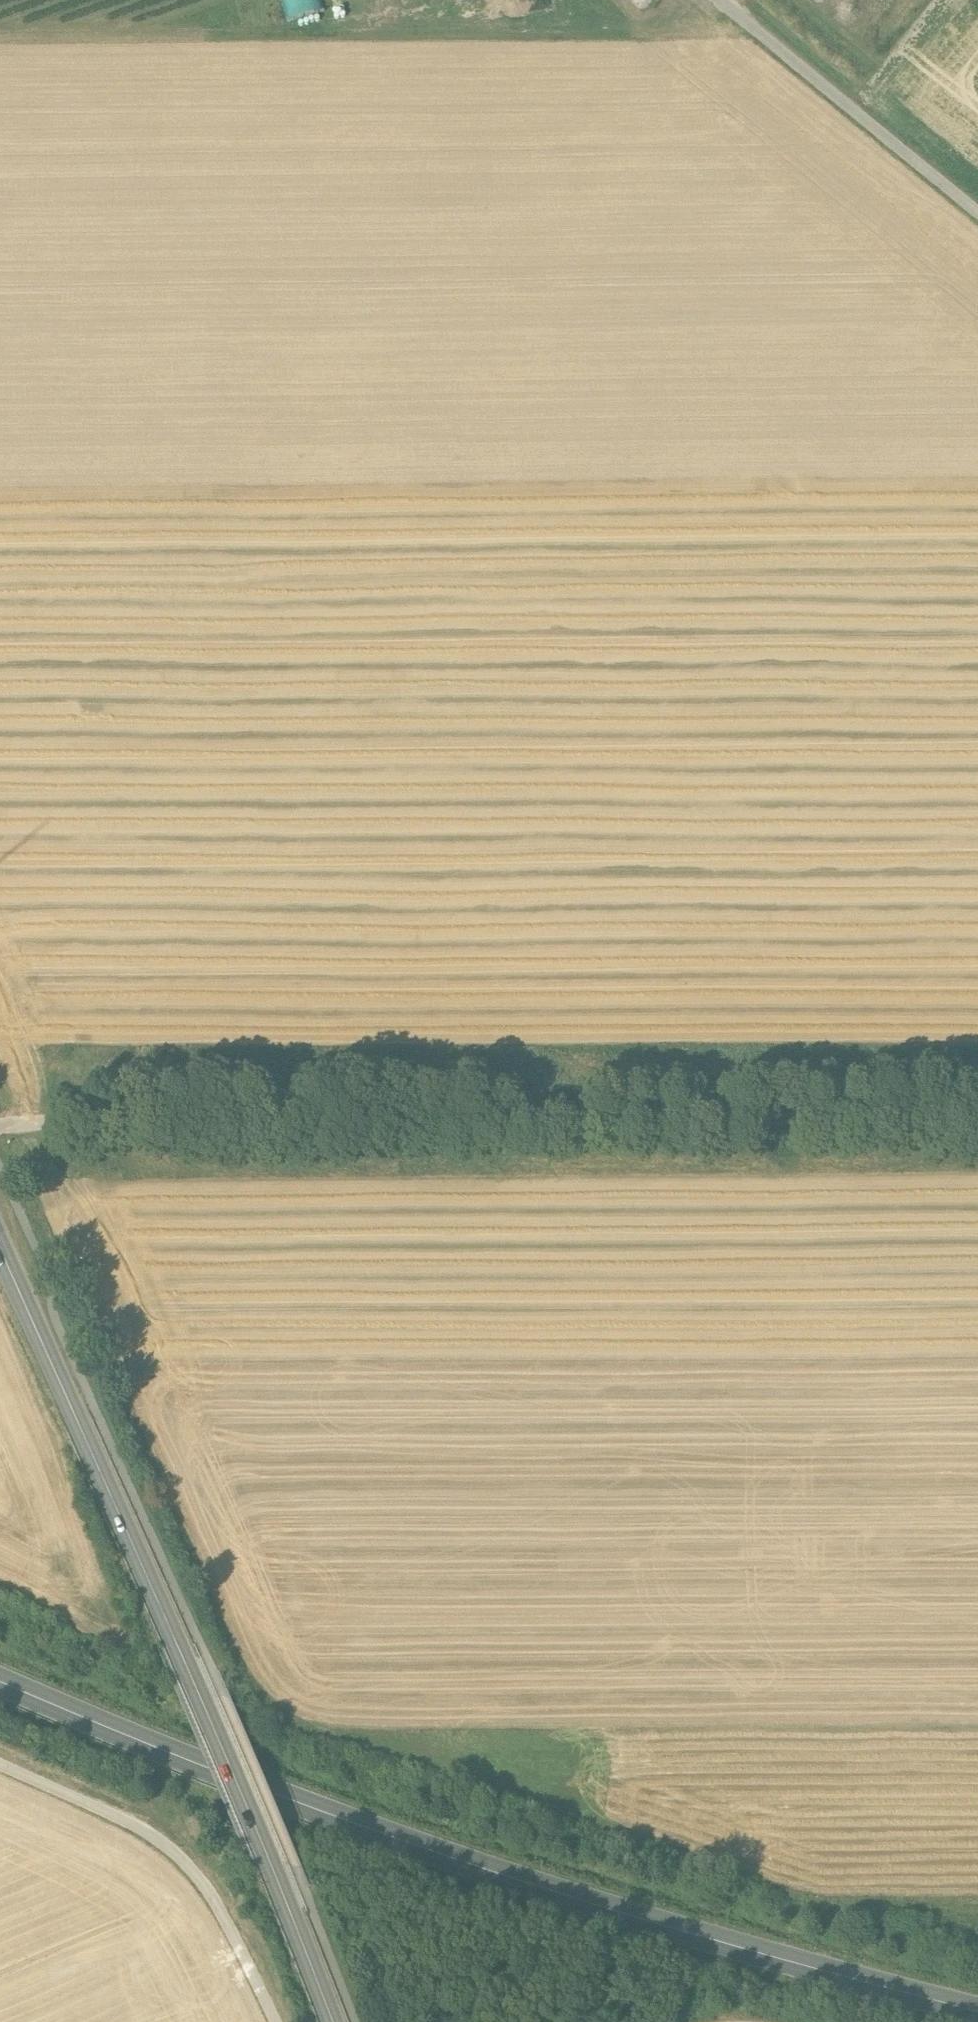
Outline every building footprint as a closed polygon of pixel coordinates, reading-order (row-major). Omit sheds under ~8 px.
[(326,6),(324,0),(283,0),(288,18),(326,6)]
